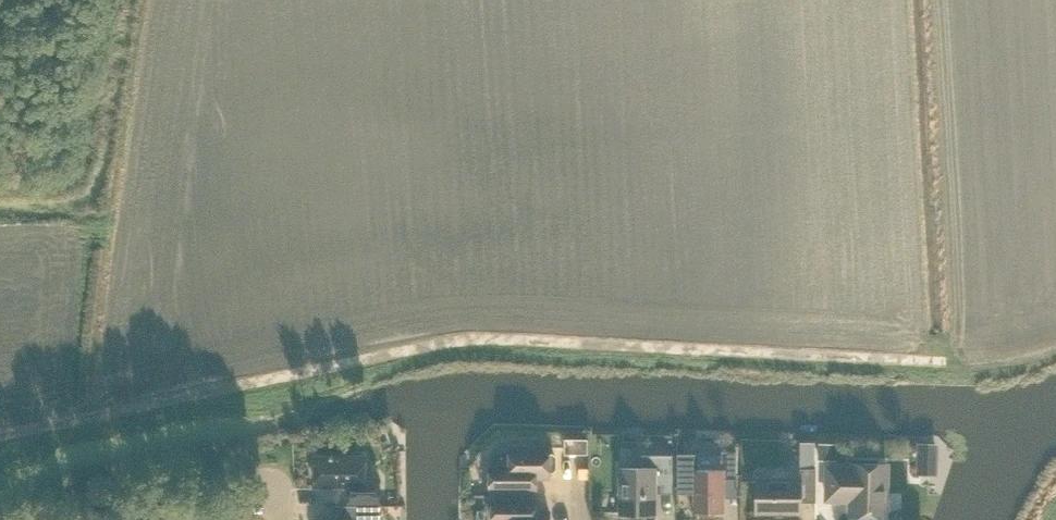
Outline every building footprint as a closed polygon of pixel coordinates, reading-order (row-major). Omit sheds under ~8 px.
[(563,440),(563,454),(585,454),(585,439),(563,440)] [(938,444),(916,443),(916,475),(937,475),(938,444)] [(837,462),(837,444),(818,445),(817,462),(837,462)] [(549,447),(509,448),(509,466),(489,466),(489,491),(536,491),(536,478),(549,477),(549,472),(552,472),(554,470),(554,456),(552,454),(549,454),(549,447)] [(346,448),(328,448),(328,456),(315,456),(315,487),(348,487),(348,502),(379,502),(379,478),(366,478),(366,456),(346,456),(346,448)] [(736,478),(736,451),(721,451),(722,470),(698,470),(698,455),(677,455),(677,495),(695,495),(696,512),(722,512),(722,478),(736,478)] [(672,494),(672,455),(641,455),(641,469),(620,469),(620,513),(655,513),(654,494),(672,494)] [(800,455),(800,468),(815,468),(815,455),(800,455)] [(850,516),(885,517),(887,464),(851,463),(851,469),(827,468),(827,499),(850,500),(850,516)] [(800,502),(816,502),(815,468),(800,468),(800,481),(756,481),(756,512),(800,512),(800,502)] [(549,512),(537,513),(537,499),(491,499),(491,519),(549,519),(549,512)] [(381,505),(342,505),(342,519),(381,519),(381,505)]
